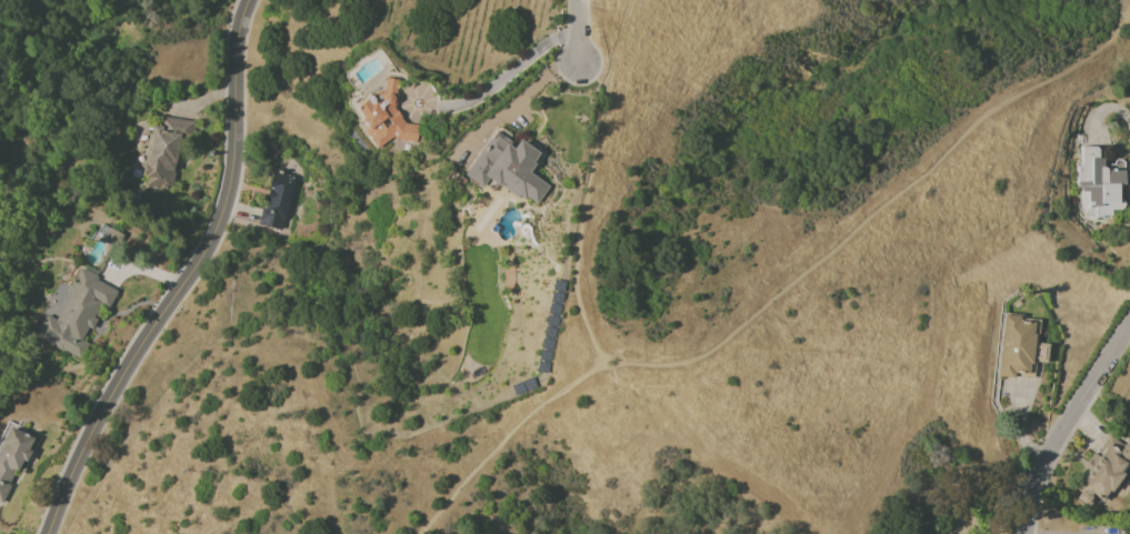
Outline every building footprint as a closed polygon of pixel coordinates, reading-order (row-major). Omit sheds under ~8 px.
[(415,143),(418,125),(404,123),(394,107),(398,84),(396,80),(385,78),(383,88),(353,107),(365,126),(364,131),(373,146),(377,147),(390,139),(415,143)] [(193,121),(160,116),(159,127),(152,126),(142,185),(171,190),(180,138),(190,139),(193,121)] [(464,176),(482,187),(487,179),(498,186),(500,182),(535,205),(548,186),(527,172),(539,153),(519,140),(513,149),(507,145),(509,142),(493,131),(464,176)] [(1077,190),(1082,189),(1083,207),(1095,206),(1095,217),(1111,216),(1111,210),(1123,210),(1122,199),(1118,199),(1117,187),(1124,187),(1123,161),(1106,162),(1105,158),(1098,158),(1097,146),(1080,147),(1081,166),(1076,166),(1077,190)] [(294,176),(271,171),(259,226),(281,231),(294,176)] [(117,288),(78,271),(56,320),(44,314),(34,338),(81,358),(87,344),(82,342),(99,304),(108,308),(117,288)] [(1032,378),(1035,318),(1002,316),(998,376),(1032,378)] [(15,469),(20,471),(33,438),(7,427),(0,445),(0,502),(2,503),(15,469)] [(1129,451),(1129,446),(1106,436),(1099,454),(1091,451),(1085,468),(1088,469),(1075,500),(1090,506),(1094,497),(1109,504),(1129,451)]
